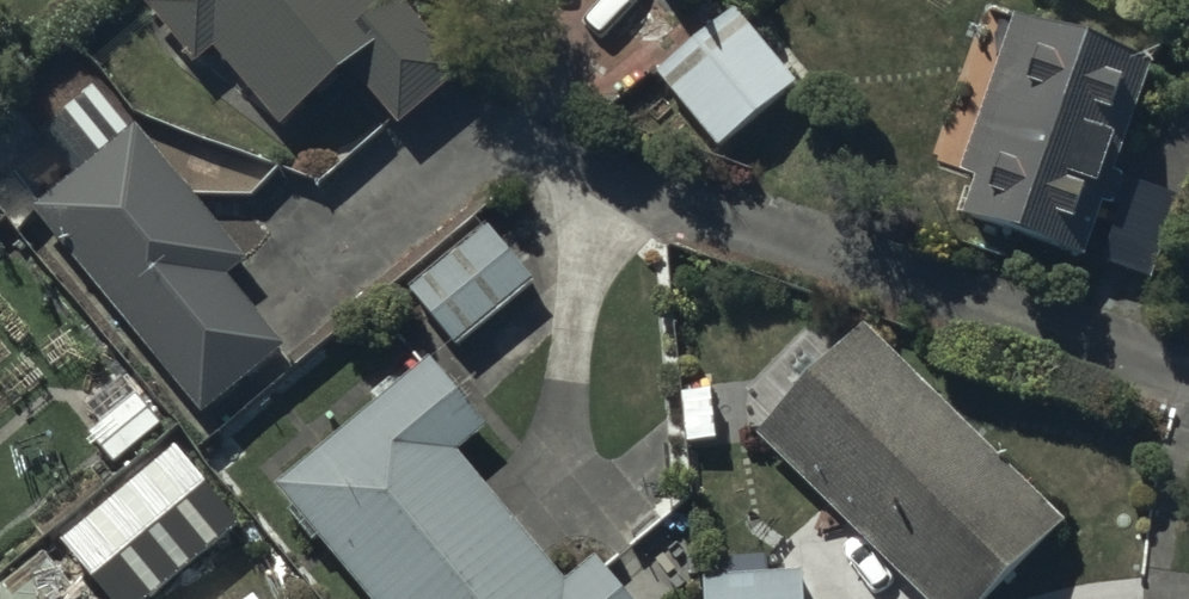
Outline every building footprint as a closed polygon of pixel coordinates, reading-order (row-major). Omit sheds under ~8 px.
[(213,49),(279,127),(349,69),(398,127),(462,73),(400,0),(152,0),(146,5),(196,64),(213,49)] [(734,10),(656,74),(718,148),(795,84),(734,10)] [(1152,59),(1010,13),(959,173),(976,179),(963,217),(1087,256),(1103,206),(1120,211),(1103,262),(1155,279),(1181,196),(1115,175),(1152,59)] [(37,205),(31,210),(202,415),(284,347),(226,277),(247,260),(134,125),(128,129),(94,87),(2,163),(37,205)] [(533,286),(485,225),(408,287),(455,347),(533,286)] [(757,437),(921,598),(990,598),(1066,522),(867,326),(757,437)] [(455,453),(486,427),(428,358),(274,487),(292,508),(287,512),(314,543),(318,539),(369,598),(628,598),(593,558),(565,580),(455,453)] [(38,557),(0,588),(0,598),(76,598),(40,555),(38,557)] [(703,578),(704,598),(806,598),(804,571),(703,578)]
